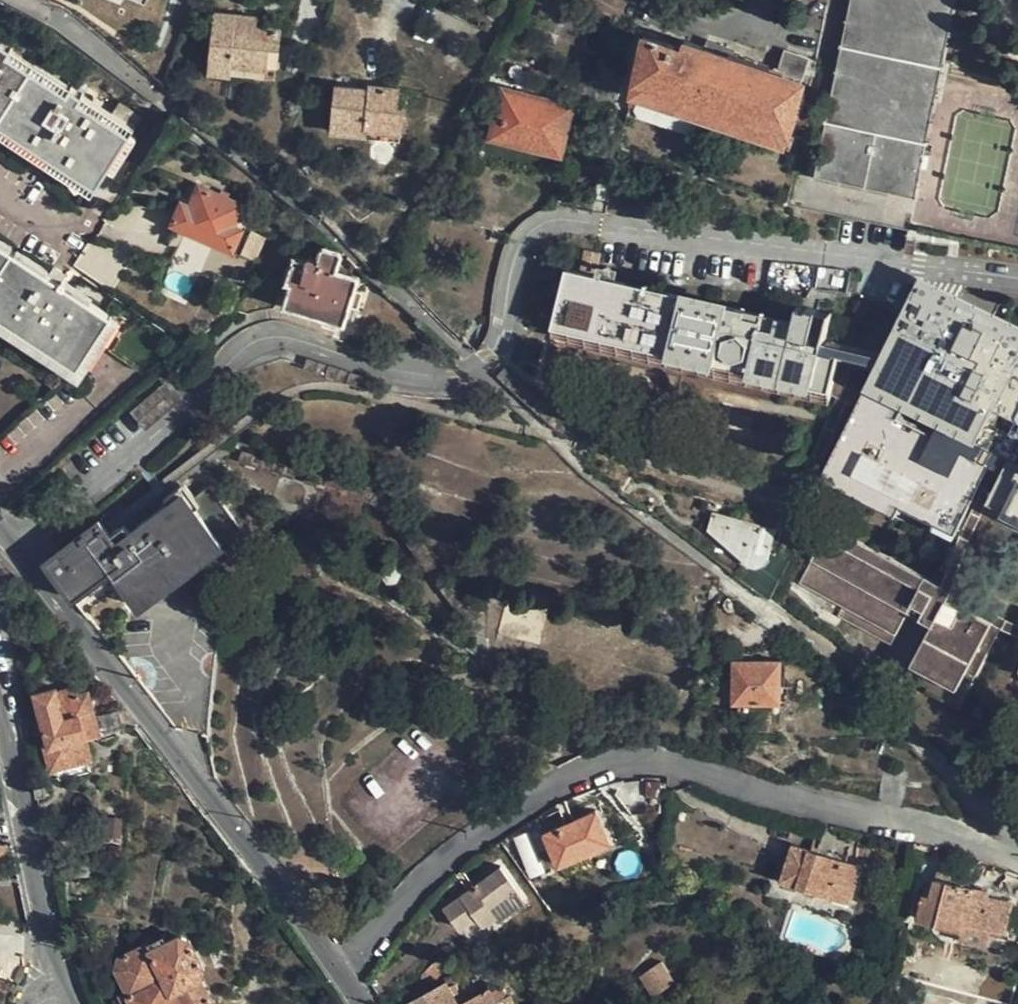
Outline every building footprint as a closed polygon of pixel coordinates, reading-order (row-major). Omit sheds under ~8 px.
[(915,195),(938,81),(955,0),(851,0),(814,176),(915,195)] [(209,72),(231,75),(232,67),(266,69),(268,47),(277,48),(279,30),(254,27),(236,25),(236,16),(217,14),(209,72)] [(255,18),(236,16),(236,25),(254,27),(255,18)] [(717,119),(794,146),(799,136),(807,138),(818,107),(802,103),(804,98),(800,96),(803,82),(799,80),(807,57),(787,51),(779,73),(731,57),(732,51),(710,44),(707,50),(686,43),(683,50),(644,38),(629,104),(637,107),(636,111),(639,116),(703,138),(711,137),(717,119)] [(119,105),(112,115),(109,121),(80,102),(84,96),(70,88),(65,95),(9,57),(13,50),(0,42),(0,126),(96,188),(108,168),(129,135),(140,119),(119,105)] [(274,80),(277,48),(268,47),(266,69),(232,67),(231,75),(274,80)] [(70,88),(13,50),(9,57),(65,95),(70,88)] [(371,86),(370,91),(370,94),(383,94),(384,87),(371,86)] [(370,94),(370,91),(336,88),(332,133),(367,136),(367,130),(400,133),(402,110),(395,109),(397,88),(384,87),(383,94),(370,94)] [(485,126),(493,128),(495,117),(502,90),(494,88),(485,126)] [(493,128),(490,139),(560,155),(573,107),(502,90),(495,117),(493,128)] [(112,115),(84,96),(80,102),(109,121),(112,115)] [(96,188),(0,126),(0,135),(92,194),(96,188)] [(400,141),(400,133),(367,130),(367,136),(366,138),(400,141)] [(137,140),(129,135),(108,168),(116,173),(137,140)] [(173,225),(232,252),(240,231),(232,227),(241,207),(226,201),(228,195),(220,191),(218,198),(199,190),(190,210),(181,206),(173,225)] [(251,233),(249,236),(241,256),(255,262),(265,239),(251,233)] [(0,245),(0,319),(78,369),(96,343),(102,347),(113,317),(0,245)] [(344,324),(349,306),(355,288),(341,284),(345,272),(336,269),(338,264),(339,259),(337,257),(336,255),(323,252),(319,254),(316,263),(307,260),(307,263),(293,258),(285,283),(291,284),(284,305),(318,316),(322,324),(333,328),(340,325),(341,323),(344,324)] [(825,341),(830,318),(817,315),(818,311),(808,308),(807,311),(802,310),(803,307),(799,306),(796,322),(568,269),(555,328),(814,387),(823,350),(825,341)] [(358,278),(345,272),(341,284),(355,288),(358,278)] [(905,311),(968,343),(980,318),(1017,337),(1017,322),(922,276),(905,311)] [(363,291),(355,288),(349,306),(358,309),(363,291)] [(980,318),(968,343),(905,311),(883,356),(879,363),(868,387),(1017,463),(1017,337),(980,318)] [(102,347),(96,343),(78,369),(0,319),(0,330),(80,382),(102,347)] [(813,397),(814,387),(555,328),(552,338),(813,399),(813,397)] [(825,341),(823,350),(852,357),(879,363),(883,356),(825,341)] [(814,387),(836,399),(847,405),(856,409),(863,398),(846,389),(852,357),(823,350),(814,387)] [(292,482),(295,469),(256,457),(252,452),(250,448),(250,437),(253,426),(258,402),(267,372),(282,363),(367,391),(371,379),(283,352),(270,355),(258,364),(254,373),(247,400),(239,438),(239,448),(244,460),(249,466),(292,482)] [(130,413),(145,431),(181,400),(166,382),(130,413)] [(868,387),(863,398),(856,409),(822,479),(896,516),(902,506),(957,534),(992,464),(1004,471),(990,500),(1017,514),(1017,463),(868,387)] [(847,405),(836,399),(810,465),(809,473),(807,483),(809,491),(810,495),(812,505),(817,523),(824,540),(920,589),(925,578),(835,531),(831,527),(827,518),(825,509),(820,491),(818,484),(818,477),(821,469),(828,451),(847,405)] [(971,540),(985,510),(990,500),(1004,471),(992,464),(957,534),(939,585),(952,592),(971,540)] [(110,571),(121,584),(133,600),(174,568),(181,576),(242,530),(210,488),(194,499),(190,502),(182,494),(138,527),(129,533),(123,527),(110,537),(127,559),(110,571)] [(187,490),(182,494),(190,502),(194,499),(187,490)] [(990,500),(985,510),(1017,526),(1017,514),(990,500)] [(105,530),(110,537),(123,527),(129,533),(138,527),(127,514),(105,530)] [(776,521),(747,514),(745,526),(773,533),(776,521)] [(766,562),(768,555),(773,533),(745,526),(713,517),(710,533),(726,537),(725,545),(747,551),(745,561),(751,566),(752,566),(756,567),(761,566),(766,562)] [(72,600),(82,613),(112,591),(103,578),(110,571),(127,559),(110,537),(105,530),(99,522),(61,551),(45,562),(72,600)] [(710,533),(725,545),(726,537),(710,533)] [(939,585),(925,578),(920,589),(824,540),(802,585),(844,607),(838,618),(891,646),(906,619),(909,613),(931,625),(928,631),(907,674),(930,685),(927,690),(959,707),(1000,628),(1005,619),(952,592),(939,585)] [(725,545),(745,561),(747,551),(725,545)] [(741,581),(769,602),(787,568),(768,555),(766,562),(761,566),(756,567),(752,566),(741,581)] [(400,576),(395,567),(388,568),(383,576),(387,583),(397,583),(400,576)] [(139,608),(181,576),(174,568),(133,600),(139,608)] [(112,591),(121,584),(110,571),(103,578),(112,591)] [(721,590),(712,587),(708,601),(715,603),(718,603),(721,590)] [(906,619),(928,631),(931,625),(909,613),(906,619)] [(1017,637),(1017,624),(1005,619),(1000,628),(1017,637)] [(778,703),(779,701),(779,688),(779,664),(734,663),(733,702),(738,702),(752,702),(778,703)] [(101,732),(124,727),(119,711),(96,717),(89,691),(75,694),(72,686),(61,688),(58,686),(33,693),(47,744),(43,745),(50,772),(92,761),(86,738),(100,735),(101,732)] [(779,688),(779,701),(787,702),(787,688),(779,688)] [(751,711),(752,702),(738,702),(738,710),(751,711)] [(35,787),(38,796),(46,795),(45,785),(35,787)] [(566,826),(574,824),(564,803),(557,806),(566,826)] [(595,815),(574,824),(566,826),(544,836),(558,866),(608,845),(595,815)] [(861,870),(794,848),(784,881),(851,902),(861,870)] [(524,902),(499,868),(474,887),(469,891),(445,909),(459,929),(476,917),(482,926),(494,917),(497,922),(524,902)] [(460,870),(455,874),(469,891),(474,887),(460,870)] [(938,872),(934,889),(932,898),(924,897),(919,919),(940,923),(939,929),(963,934),(965,923),(1004,932),(1011,904),(988,899),(987,894),(950,885),(950,875),(938,872)] [(926,887),(924,897),(932,898),(934,889),(926,887)] [(164,934),(144,944),(148,951),(168,942),(164,934)] [(133,1003),(213,1003),(213,1002),(200,976),(203,966),(190,940),(179,936),(168,942),(148,951),(144,944),(119,957),(115,969),(126,992),(132,1003),(133,1003)] [(640,978),(647,988),(653,983),(660,994),(674,984),(659,964),(640,978)] [(654,998),(660,994),(653,983),(647,988),(654,998)] [(447,984),(411,1003),(458,1003),(447,984)] [(500,987),(492,991),(498,1003),(506,998),(507,995),(507,993),(506,990),(504,987),(500,987)] [(498,1003),(492,991),(491,991),(466,1003),(498,1003)] [(132,1003),(126,992),(120,996),(123,1003),(130,1003),(132,1003)]
